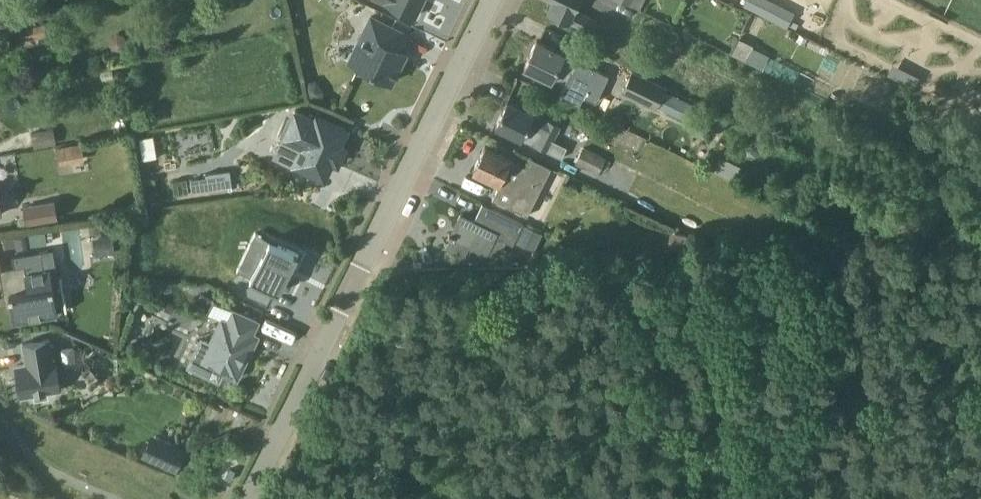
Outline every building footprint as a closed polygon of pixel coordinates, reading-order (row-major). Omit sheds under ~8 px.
[(415,16),(423,0),(382,0),(415,16)] [(588,31),(591,32),(597,19),(575,8),(579,0),(553,0),(547,12),(588,31)] [(629,4),(629,3),(640,9),(644,0),(621,0),(629,4)] [(771,0),(746,0),(743,5),(776,21),(784,7),(771,0)] [(804,11),(811,27),(821,23),(814,7),(804,11)] [(371,16),(349,61),(392,82),(406,53),(399,49),(406,34),(371,16)] [(44,24),(20,28),(23,47),(47,43),(44,24)] [(732,55),(745,61),(752,47),(753,45),(740,39),(732,55)] [(537,40),(527,60),(524,66),(552,79),(564,85),(559,96),(579,106),(584,96),(596,102),(609,75),(584,63),(584,64),(578,62),(579,60),(574,58),(574,59),(564,54),(564,53),(537,40)] [(656,106),(665,88),(633,73),(624,90),(656,106)] [(567,147),(553,140),(560,126),(548,120),(547,121),(532,114),(533,113),(508,101),(496,125),(562,158),(567,147)] [(347,130),(317,115),(315,120),(296,110),(275,152),(324,176),(332,159),(338,162),(345,147),(339,145),(347,130)] [(53,127),(30,131),(33,148),(56,144),(53,127)] [(55,147),(59,164),(83,157),(78,140),(55,147)] [(473,171),(499,183),(491,198),(526,216),(534,200),(524,195),(530,183),(538,187),(548,167),(531,158),(527,167),(485,146),(473,171)] [(583,147),(575,164),(599,176),(607,159),(583,147)] [(713,167),(732,176),(738,163),(719,154),(713,167)] [(207,177),(208,190),(234,186),(231,170),(206,174),(207,177)] [(26,224),(58,218),(55,201),(22,207),(26,224)] [(466,255),(467,252),(480,258),(484,251),(487,252),(495,233),(514,242),(514,241),(523,224),(523,223),(483,203),(474,222),(460,216),(452,233),(450,232),(448,235),(452,237),(448,246),(466,255)] [(543,233),(523,224),(514,241),(534,251),(543,233)] [(675,233),(672,244),(685,247),(687,235),(675,233)] [(13,237),(13,238),(15,247),(15,249),(31,246),(30,234),(13,237)] [(95,257),(115,253),(111,235),(91,239),(95,257)] [(271,237),(251,277),(280,291),(300,251),(271,237)] [(14,321),(58,313),(57,309),(65,307),(66,309),(67,309),(62,275),(60,275),(60,277),(52,279),(50,269),(26,273),(25,265),(0,269),(0,273),(4,295),(10,294),(14,321)] [(258,321),(233,309),(228,321),(222,318),(210,343),(202,339),(189,365),(219,380),(223,371),(237,378),(254,344),(251,343),(255,335),(252,334),(258,321)] [(50,339),(23,344),(26,364),(16,366),(21,397),(61,390),(55,359),(54,359),(50,339)] [(141,456),(170,469),(176,472),(186,449),(181,447),(167,440),(151,433),(144,450),(141,456)]
